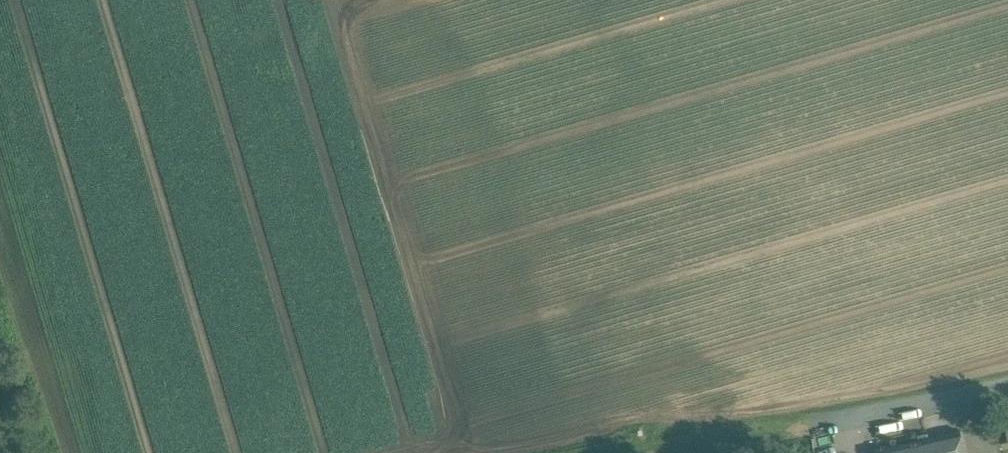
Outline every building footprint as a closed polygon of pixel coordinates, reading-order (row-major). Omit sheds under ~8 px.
[(961,430),(878,449),(879,452),(967,452),(961,430)]
